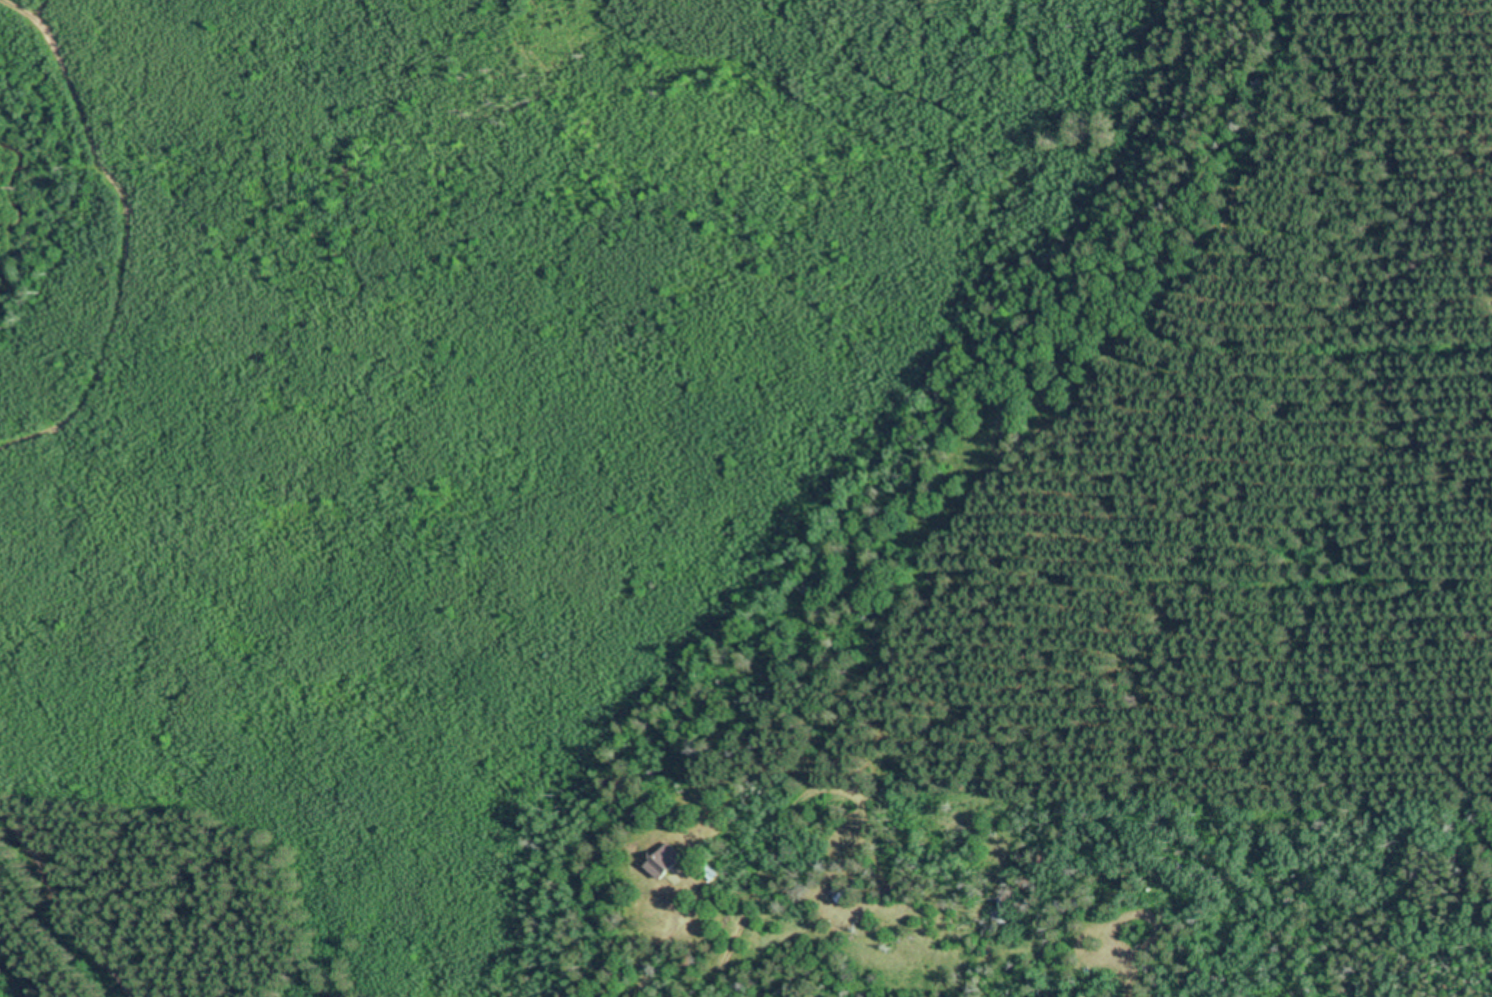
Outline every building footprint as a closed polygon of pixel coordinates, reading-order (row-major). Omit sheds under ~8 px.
[(691,859),(675,843),(652,867),(668,882),(691,859)]
